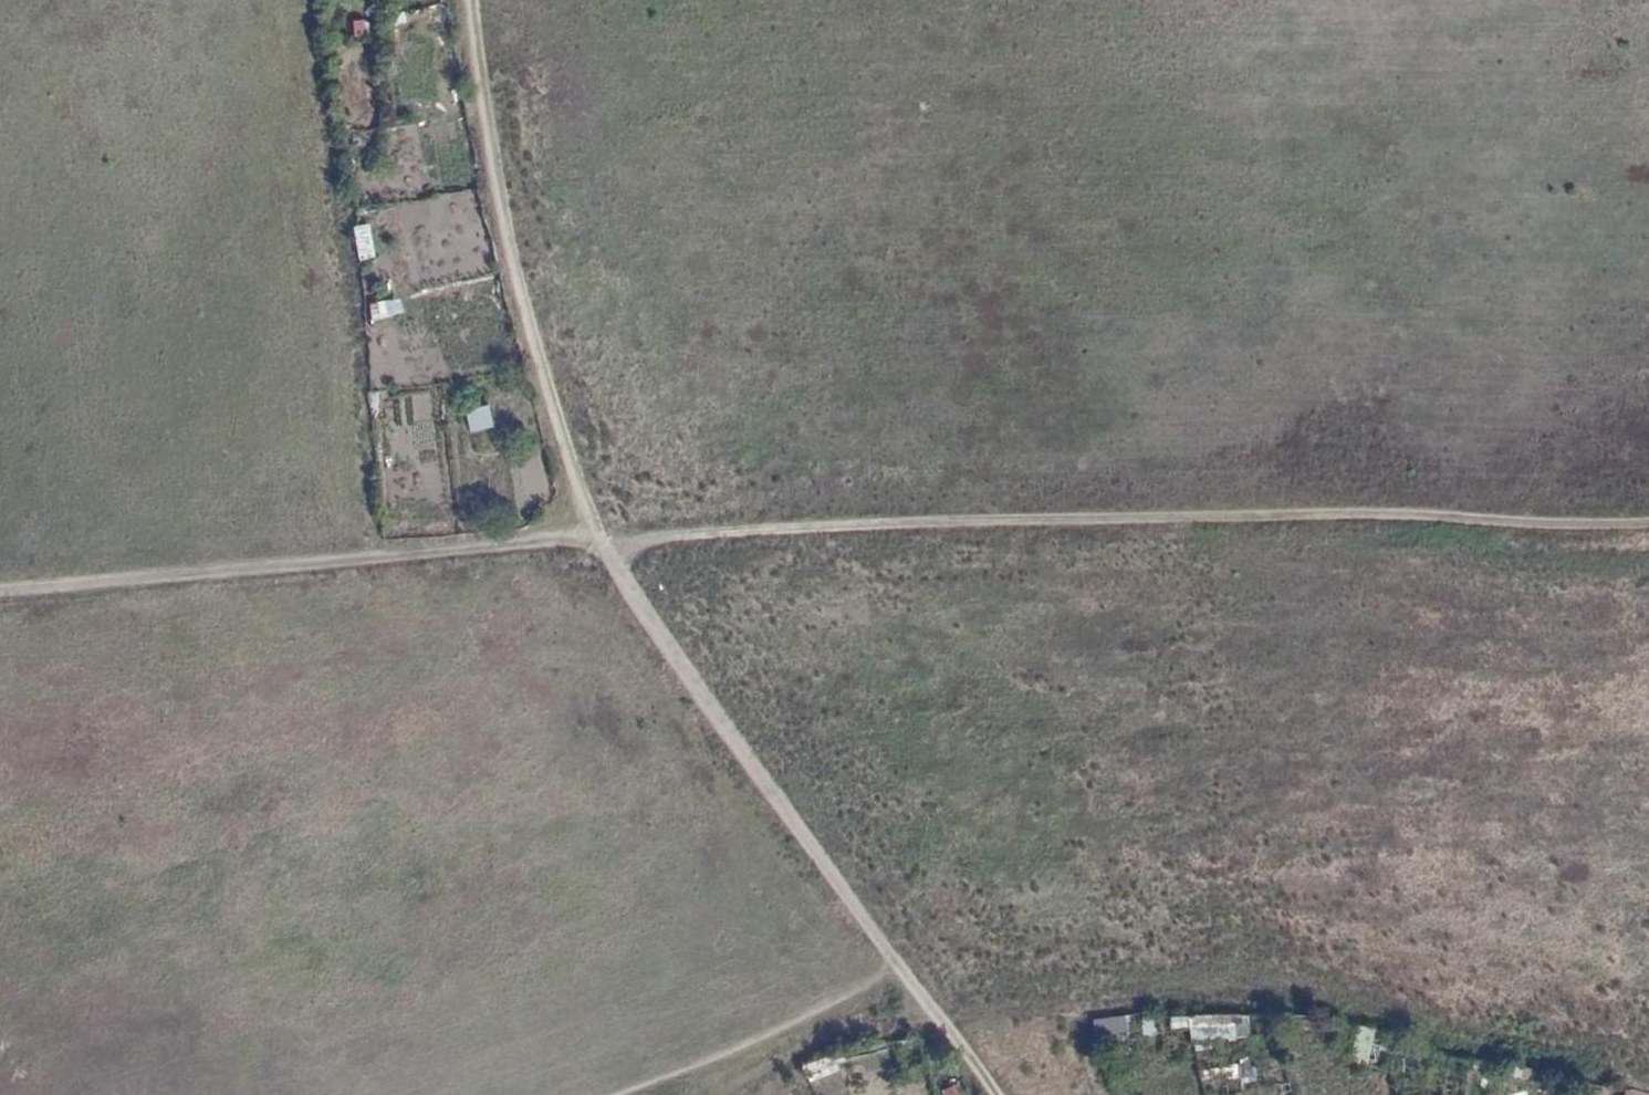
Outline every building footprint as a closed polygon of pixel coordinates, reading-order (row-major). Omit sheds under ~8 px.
[(354,259),(371,257),(367,223),(349,225),(354,259)] [(365,301),(367,321),(398,317),(396,298),(365,301)] [(466,432),(490,428),(485,404),(461,408),(466,432)] [(1122,1034),(1118,1015),(1089,1021),(1094,1041),(1122,1034)] [(940,1088),(943,1094),(963,1094),(958,1081),(940,1088)]
